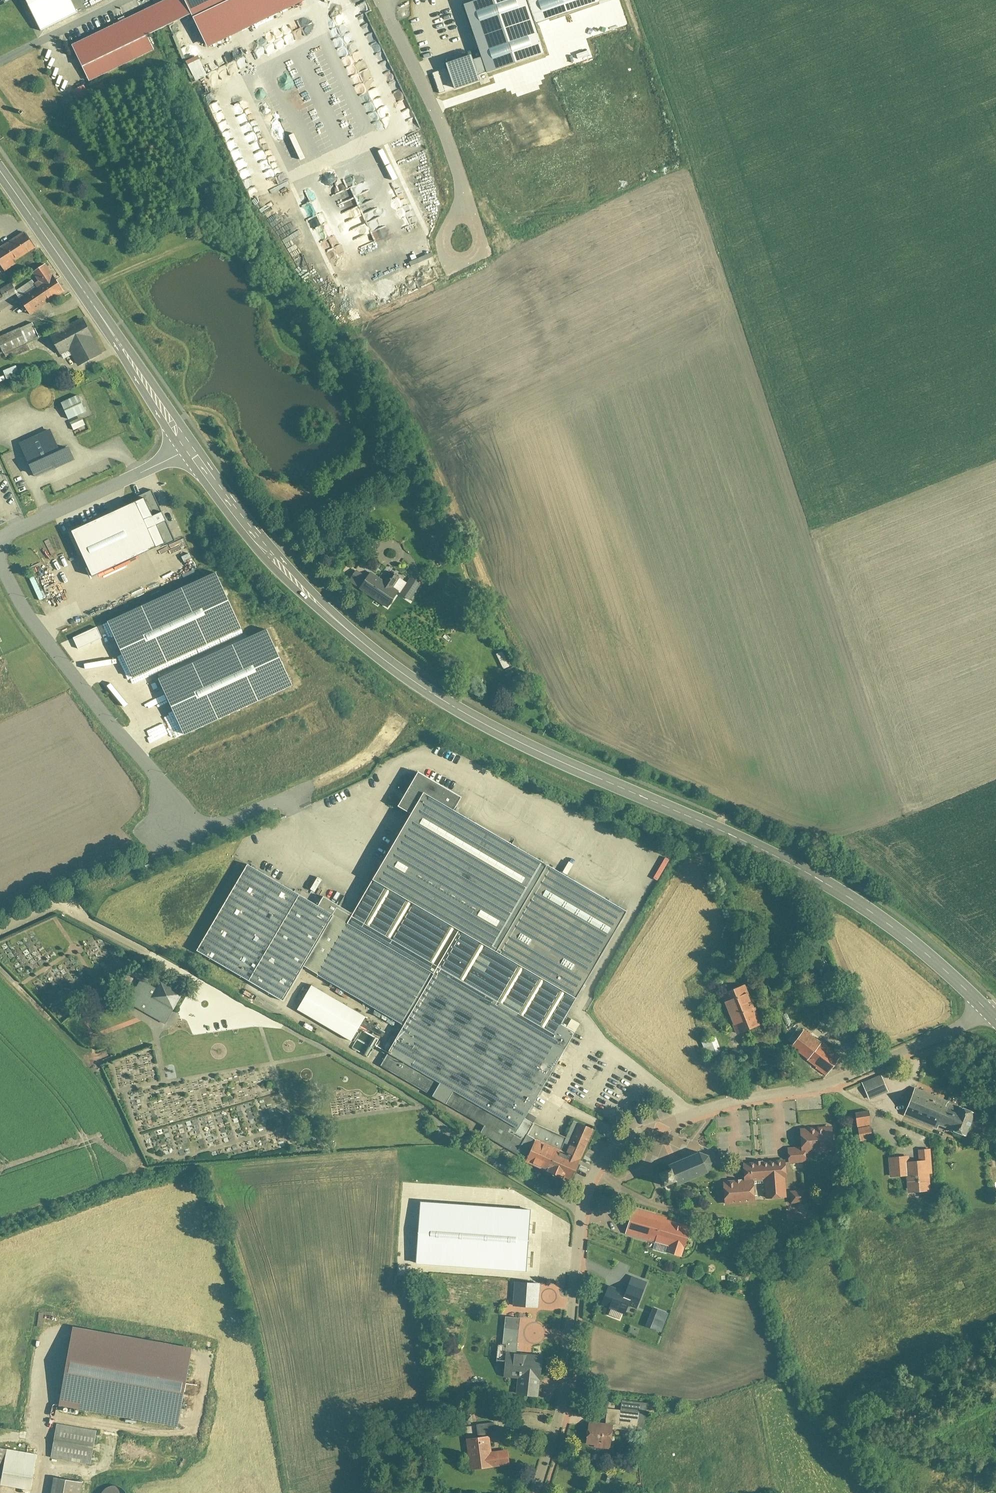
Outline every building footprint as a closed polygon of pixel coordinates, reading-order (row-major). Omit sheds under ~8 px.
[(146,37),(194,14),(209,48),(306,2),(305,0),(165,0),(135,14),(129,17),(72,44),(89,81),(153,51),(146,37)] [(524,0),(483,0),(464,7),(488,73),(543,53),(524,0)] [(598,0),(529,0),(537,24),(599,3),(598,0)] [(478,80),(470,55),(446,63),(454,88),(478,80)] [(189,64),(196,81),(208,76),(201,59),(189,64)] [(75,92),(80,102),(106,90),(101,80),(75,92)] [(0,248),(0,273),(39,250),(28,231),(0,248)] [(58,275),(56,276),(48,264),(33,274),(41,286),(19,299),(30,316),(69,292),(58,275)] [(72,349),(79,366),(101,357),(93,339),(96,337),(87,319),(51,337),(60,355),(72,349)] [(20,328),(27,342),(40,336),(33,322),(20,328)] [(0,367),(6,381),(19,376),(14,362),(0,367)] [(73,425),(84,450),(127,430),(118,410),(102,377),(82,387),(96,415),(73,425)] [(62,404),(69,420),(87,413),(80,396),(62,404)] [(49,431),(36,437),(39,444),(52,439),(49,431)] [(29,453),(38,475),(69,462),(60,440),(29,453)] [(71,533),(92,577),(171,540),(150,496),(71,533)] [(360,569),(349,584),(359,591),(370,577),(360,569)] [(134,676),(242,628),(217,574),(110,622),(134,676)] [(374,574),(360,593),(388,612),(402,593),(374,574)] [(402,598),(412,604),(423,587),(413,581),(402,598)] [(78,649),(102,638),(97,627),(73,638),(78,649)] [(184,733),(292,685),(268,631),(160,679),(184,733)] [(305,968),(405,1027),(389,1055),(395,1059),(388,1071),(487,1129),(493,1119),(518,1133),(577,1033),(566,1027),(632,915),(462,815),(470,801),(420,771),(399,807),(410,814),(351,913),(329,900),(324,907),(250,864),(198,952),(284,1003),(305,968)] [(128,1004),(166,1025),(184,993),(162,981),(157,991),(140,982),(128,1004)] [(720,994),(734,1035),(761,1026),(748,985),(720,994)] [(311,987),(298,1010),(357,1045),(371,1022),(311,987)] [(810,1032),(793,1053),(824,1077),(841,1056),(810,1032)] [(864,1084),(871,1100),(891,1092),(885,1075),(864,1084)] [(976,1115),(915,1089),(904,1116),(938,1131),(941,1125),(967,1136),(976,1115)] [(855,1109),(856,1125),(873,1124),(872,1108),(855,1109)] [(532,1166),(577,1185),(599,1133),(574,1123),(564,1146),(544,1138),(532,1166)] [(801,1128),(802,1151),(837,1149),(836,1125),(801,1128)] [(859,1127),(860,1141),(876,1140),(875,1126),(859,1127)] [(659,1167),(666,1188),(713,1171),(706,1150),(659,1167)] [(920,1152),(920,1163),(933,1162),(933,1151),(920,1152)] [(792,1155),(792,1166),(809,1165),(809,1154),(792,1155)] [(887,1158),(888,1181),(909,1179),(910,1197),(935,1195),(933,1162),(920,1163),(912,1163),(912,1157),(887,1158)] [(744,1180),(767,1179),(768,1199),(788,1199),(787,1178),(791,1178),(790,1161),(743,1163),(744,1180)] [(724,1184),(726,1206),(758,1204),(757,1182),(724,1184)] [(792,1191),(792,1204),(808,1204),(808,1191),(792,1191)] [(422,1205),(418,1263),(526,1270),(530,1213),(422,1205)] [(634,1205),(623,1237),(666,1251),(663,1260),(679,1265),(692,1224),(634,1205)] [(607,1286),(600,1304),(626,1314),(629,1306),(637,1309),(648,1283),(632,1277),(625,1294),(607,1286)] [(514,1282),(514,1307),(537,1308),(537,1283),(514,1282)] [(73,1330),(60,1405),(177,1426),(190,1350),(73,1330)] [(519,1333),(504,1332),(499,1377),(539,1381),(543,1354),(517,1351),(519,1333)] [(641,1411),(610,1406),(607,1425),(638,1430),(641,1411)] [(590,1424),(587,1444),(612,1448),(615,1428),(590,1424)] [(58,1425),(52,1458),(91,1465),(97,1432),(58,1425)] [(470,1470),(489,1468),(513,1467),(512,1452),(494,1453),(493,1438),(468,1439),(470,1470)] [(4,1485),(32,1490),(39,1456),(9,1450),(9,1451),(0,1449),(0,1492),(3,1492),(4,1485)] [(54,1492),(80,1492),(82,1483),(56,1478),(54,1492)]
